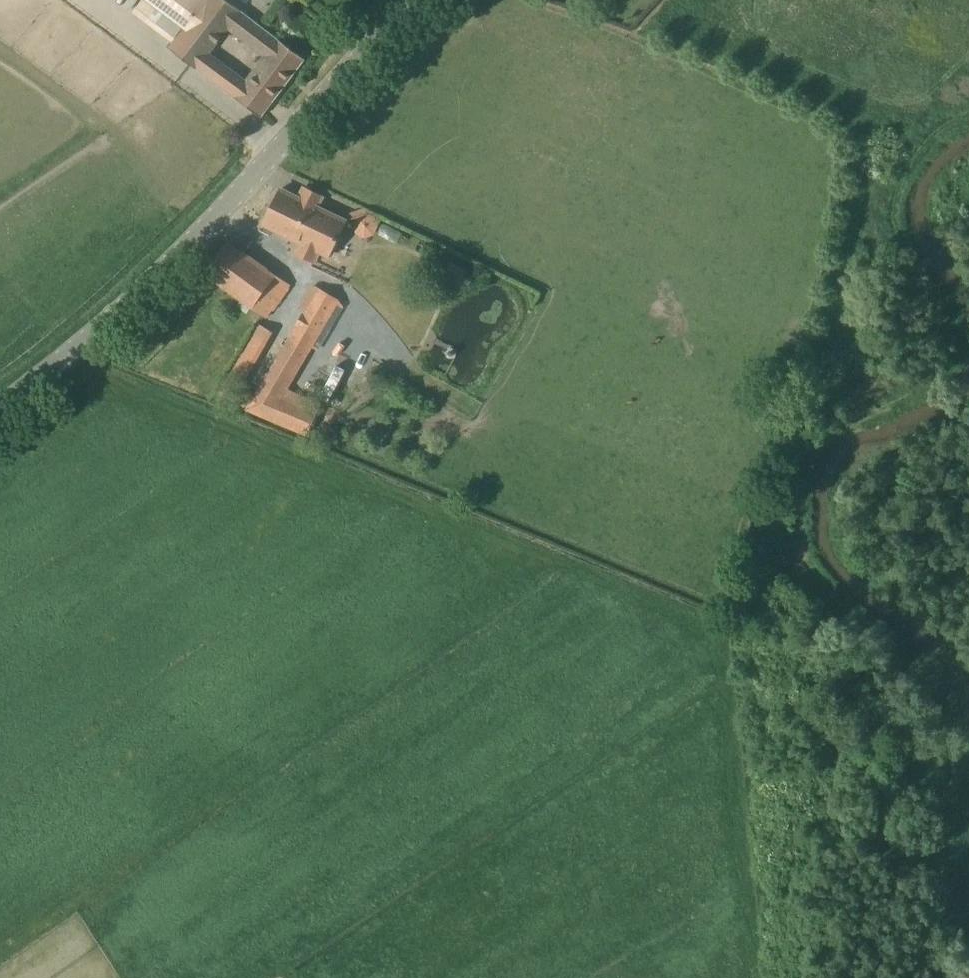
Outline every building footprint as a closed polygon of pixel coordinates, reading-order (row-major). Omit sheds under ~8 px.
[(171,45),(210,76),(261,116),(305,58),(230,0),(148,0),(185,28),(171,45)] [(316,207),(322,195),(305,187),(299,198),(281,189),(272,206),(332,236),(341,218),(316,207)] [(324,252),(332,236),(272,206),(263,224),(299,242),(293,253),(308,261),(315,248),(324,252)] [(359,216),(355,224),(358,233),(366,237),(375,234),(379,225),(376,217),(368,213),(359,216)] [(269,314),(290,285),(273,274),(274,273),(228,242),(207,273),(252,303),(269,314)] [(306,434),(317,410),(283,394),(339,298),(319,286),(248,408),(306,434)] [(256,323),(250,336),(266,343),(271,330),(256,323)]
